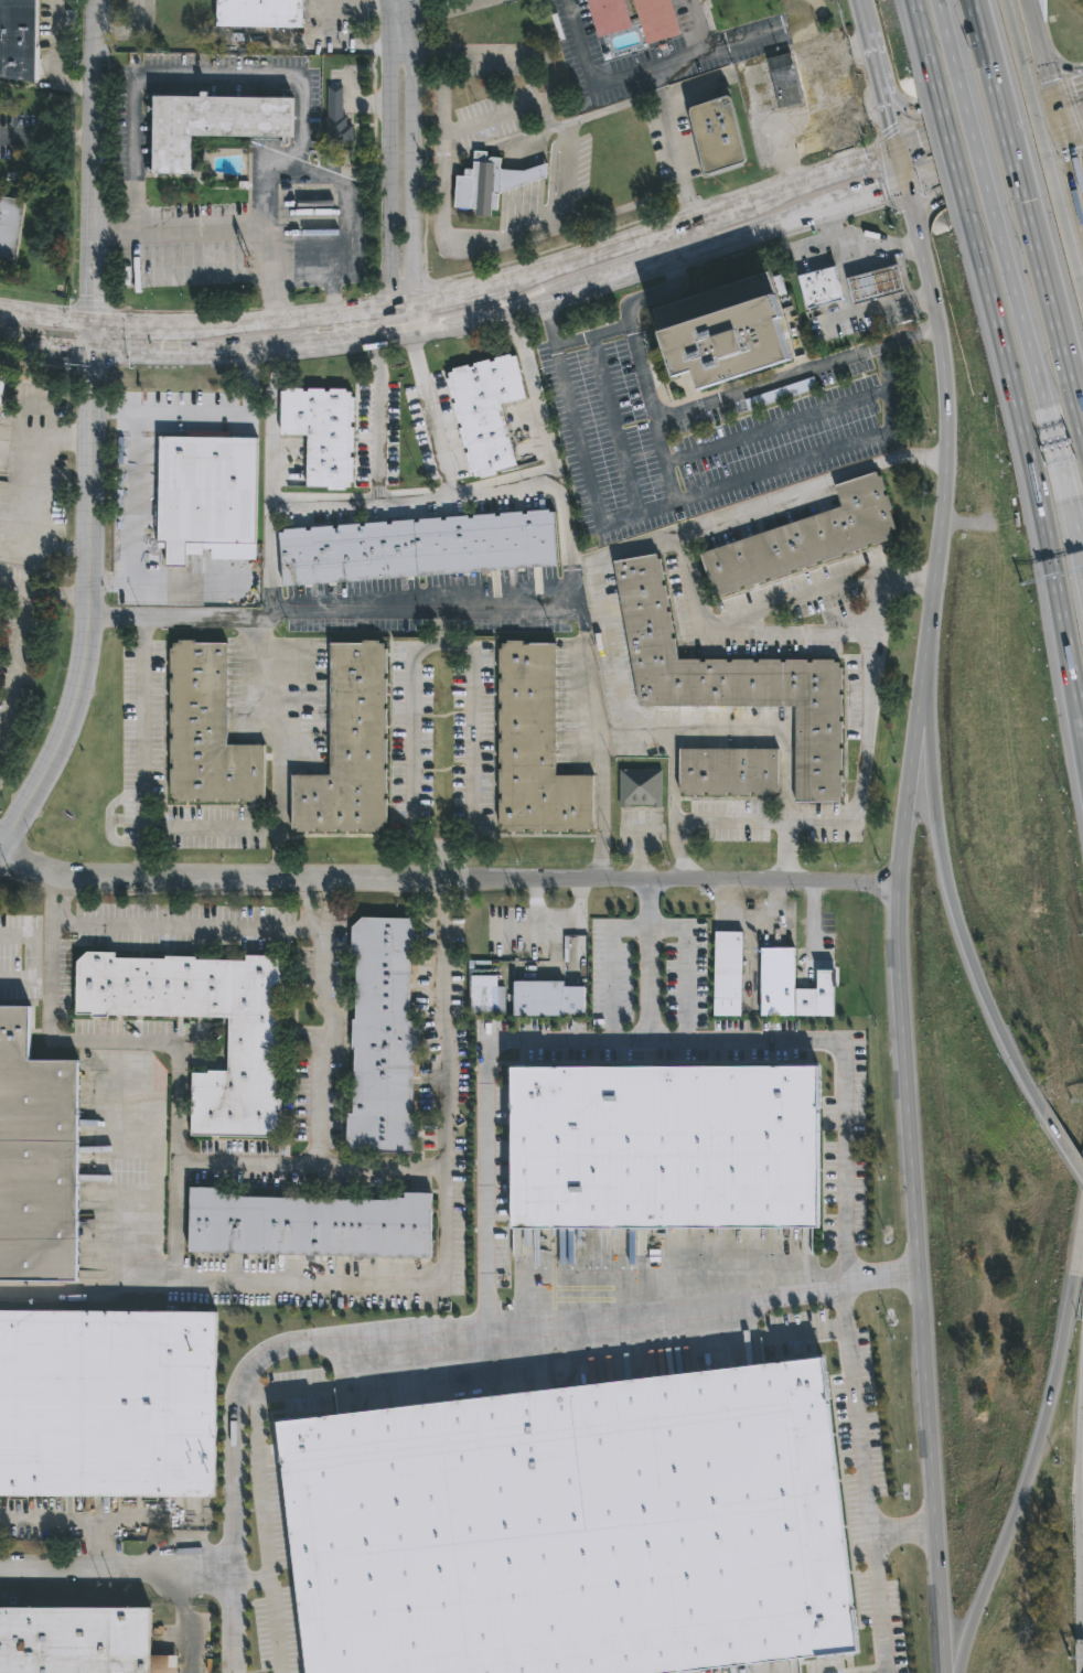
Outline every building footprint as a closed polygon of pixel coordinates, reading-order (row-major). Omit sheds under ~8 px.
[(33,82),(0,77),(0,0),(34,0),(33,82)] [(216,29),(216,0),(301,0),(301,29),(216,29)] [(598,37),(587,0),(623,0),(631,28),(598,37)] [(647,44),(634,0),(670,0),(680,34),(647,44)] [(766,60),(778,109),(802,104),(790,54),(766,60)] [(848,99),(843,79),(806,88),(810,107),(848,99)] [(328,89),(328,119),(323,119),(323,137),(333,137),(333,146),(352,146),(352,119),(342,119),(342,89),(328,89)] [(729,96),(746,163),(705,176),(688,109),(729,96)] [(291,99),(152,97),(151,175),(191,175),(192,137),(291,139),(291,99)] [(500,160),(498,171),(497,195),(496,212),(490,211),(490,217),(475,216),(475,210),(454,208),(457,178),(465,179),(465,171),(472,172),(473,153),(486,153),(485,159),(500,160)] [(497,195),(498,171),(523,172),(545,165),(545,180),(497,195)] [(13,269),(0,267),(0,199),(23,202),(13,269)] [(846,280),(896,267),(902,290),(853,303),(846,280)] [(763,268),(650,307),(673,376),(693,371),(699,390),(790,361),(775,318),(780,317),(763,268)] [(797,278),(834,268),(841,301),(805,310),(797,278)] [(447,375),(475,479),(515,468),(498,406),(525,398),(513,356),(447,375)] [(350,394),(349,489),(305,489),(307,438),(280,437),(280,393),(350,394)] [(159,439),(158,549),(167,550),(165,568),(185,568),(185,557),(211,557),(211,561),(255,561),(256,440),(159,439)] [(699,555),(841,508),(835,487),(876,474),(894,532),(889,533),(891,540),(714,599),(699,555)] [(282,588),(557,567),(553,514),(279,535),(282,588)] [(794,707),(639,708),(614,565),(660,557),(677,662),(841,662),(841,803),(794,803),(794,707)] [(226,645),(225,748),(262,748),(262,804),(169,803),(170,645),(226,645)] [(328,646),(329,776),(290,777),(291,834),(385,833),(384,645),(328,646)] [(554,646),(555,777),(592,777),(593,828),(500,828),(498,664),(498,646),(554,646)] [(679,751),(778,751),(778,798),(679,797),(679,751)] [(619,771),(661,772),(661,808),(619,807),(619,771)] [(361,920),(417,921),(417,950),(410,950),(409,1025),(412,1025),(412,1032),(419,1032),(418,1063),(412,1063),(411,1124),(417,1124),(417,1140),(414,1140),(412,1156),(357,1155),(345,1143),(346,1117),(352,1117),(353,1053),(351,1053),(351,1021),(354,1021),(355,957),(350,957),(351,930),(361,920)] [(741,935),(740,1017),(714,1017),(714,935),(741,935)] [(794,951),(793,1018),(760,1018),(761,951),(794,951)] [(74,1017),(227,1020),(226,1073),(207,1073),(206,1076),(192,1075),(190,1138),(268,1140),(279,1130),(279,1102),(274,1102),(277,997),(282,997),(282,968),(274,958),(245,958),(245,964),(194,963),(194,959),(164,958),(164,962),(114,961),(114,955),(86,954),(75,964),(74,1017)] [(833,973),(833,1019),(796,1019),(796,993),(816,993),(816,973),(833,973)] [(506,977),(506,1015),(470,1015),(470,977),(506,977)] [(514,1018),(562,1018),(562,1016),(582,1016),(582,989),(562,989),(562,984),(514,984),(514,1018)] [(75,1283),(75,1065),(28,1065),(28,1009),(0,1009),(0,1283),(75,1283)] [(511,1065),(816,1064),(817,1226),(511,1227),(511,1065)] [(187,1254),(429,1261),(430,1197),(404,1195),(404,1201),(384,1200),(384,1203),(234,1200),(234,1197),(216,1195),(216,1191),(190,1190),(187,1254)] [(214,1500),(0,1498),(0,1313),(215,1315),(214,1500)] [(856,1652),(677,1672),(305,1672),(276,1420),(822,1358),(856,1652)] [(175,1656),(175,1672),(0,1672),(0,1608),(148,1608),(148,1656),(175,1656)]
